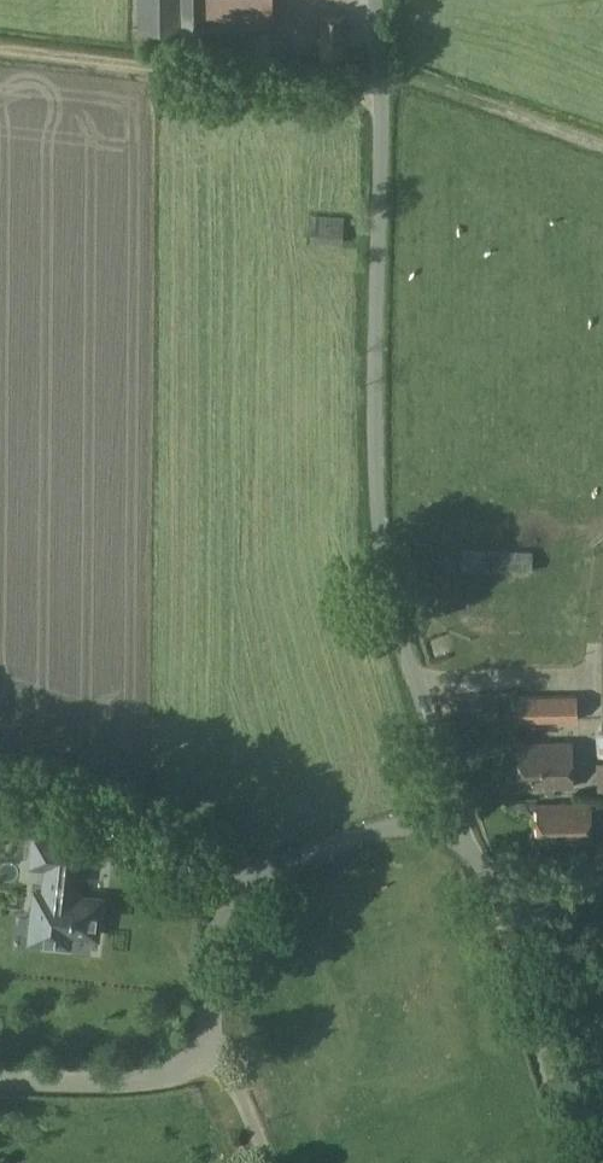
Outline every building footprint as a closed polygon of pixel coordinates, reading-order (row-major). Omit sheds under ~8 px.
[(184,0),(137,0),(137,32),(184,33),(184,0)] [(280,0),(210,0),(210,11),(280,9),(280,0)] [(311,244),(343,245),(344,218),(313,217),(311,244)] [(462,569),(532,573),(533,552),(463,549),(462,569)] [(517,696),(518,722),(578,721),(577,695),(517,696)] [(519,788),(572,787),(572,743),(519,743),(519,788)] [(539,842),(591,841),(591,803),(539,803),(539,842)] [(80,871),(83,842),(34,837),(31,865),(47,867),(44,893),(35,892),(33,913),(44,914),(41,943),(69,946),(71,930),(93,932),(94,923),(99,923),(101,899),(75,896),(78,870),(80,871)] [(103,896),(105,926),(127,925),(127,915),(167,914),(166,894),(103,896)]
